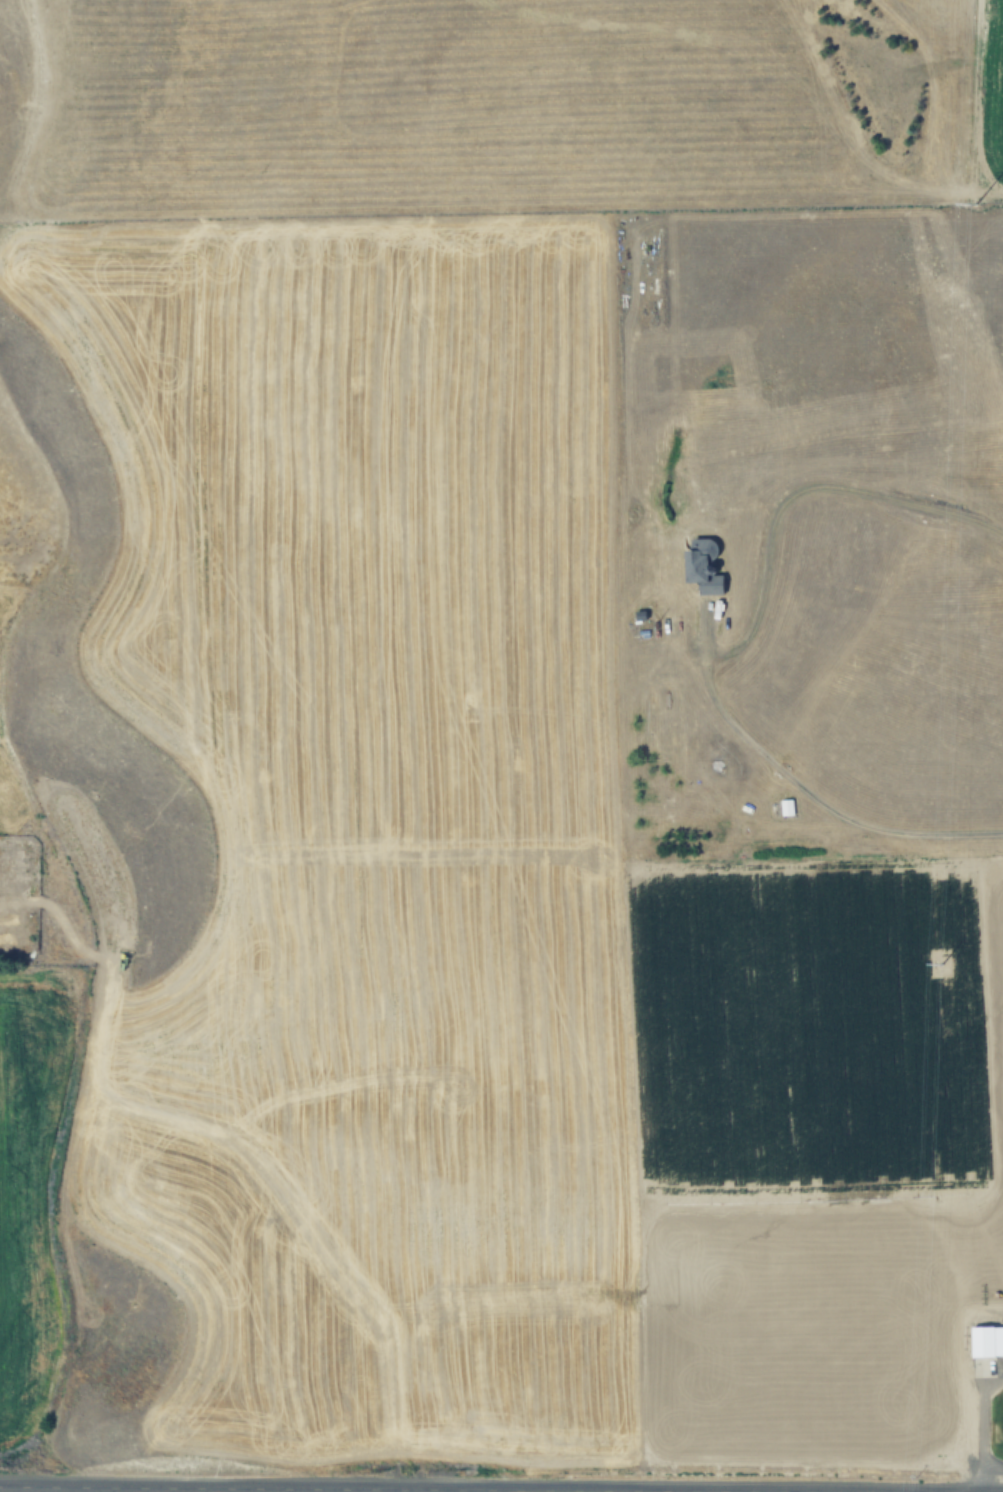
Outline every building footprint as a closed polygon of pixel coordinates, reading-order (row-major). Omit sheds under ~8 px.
[(685,551),(686,584),(699,584),(699,595),(724,595),(723,575),(717,576),(716,540),(691,540),(691,551),(685,551)] [(1002,1358),(1002,1326),(972,1326),(972,1358),(1002,1358)]
